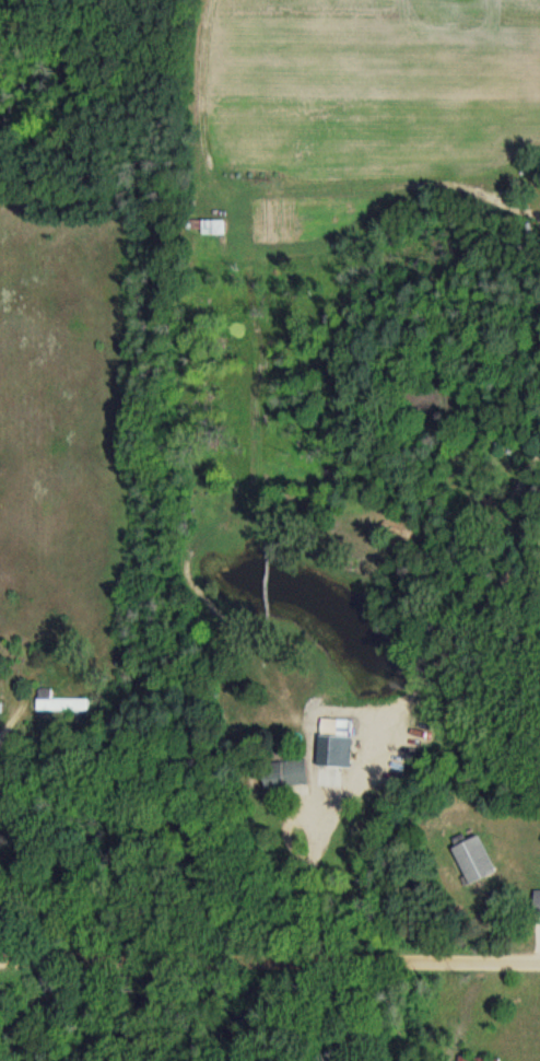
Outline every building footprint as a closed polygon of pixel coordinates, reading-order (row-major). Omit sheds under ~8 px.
[(90,710),(90,698),(53,698),(53,688),(38,688),(38,710),(90,710)] [(348,766),(348,736),(319,736),(319,766),(348,766)] [(308,784),(306,760),(265,762),(267,787),(308,784)] [(496,874),(480,836),(453,848),(470,885),(496,874)]
